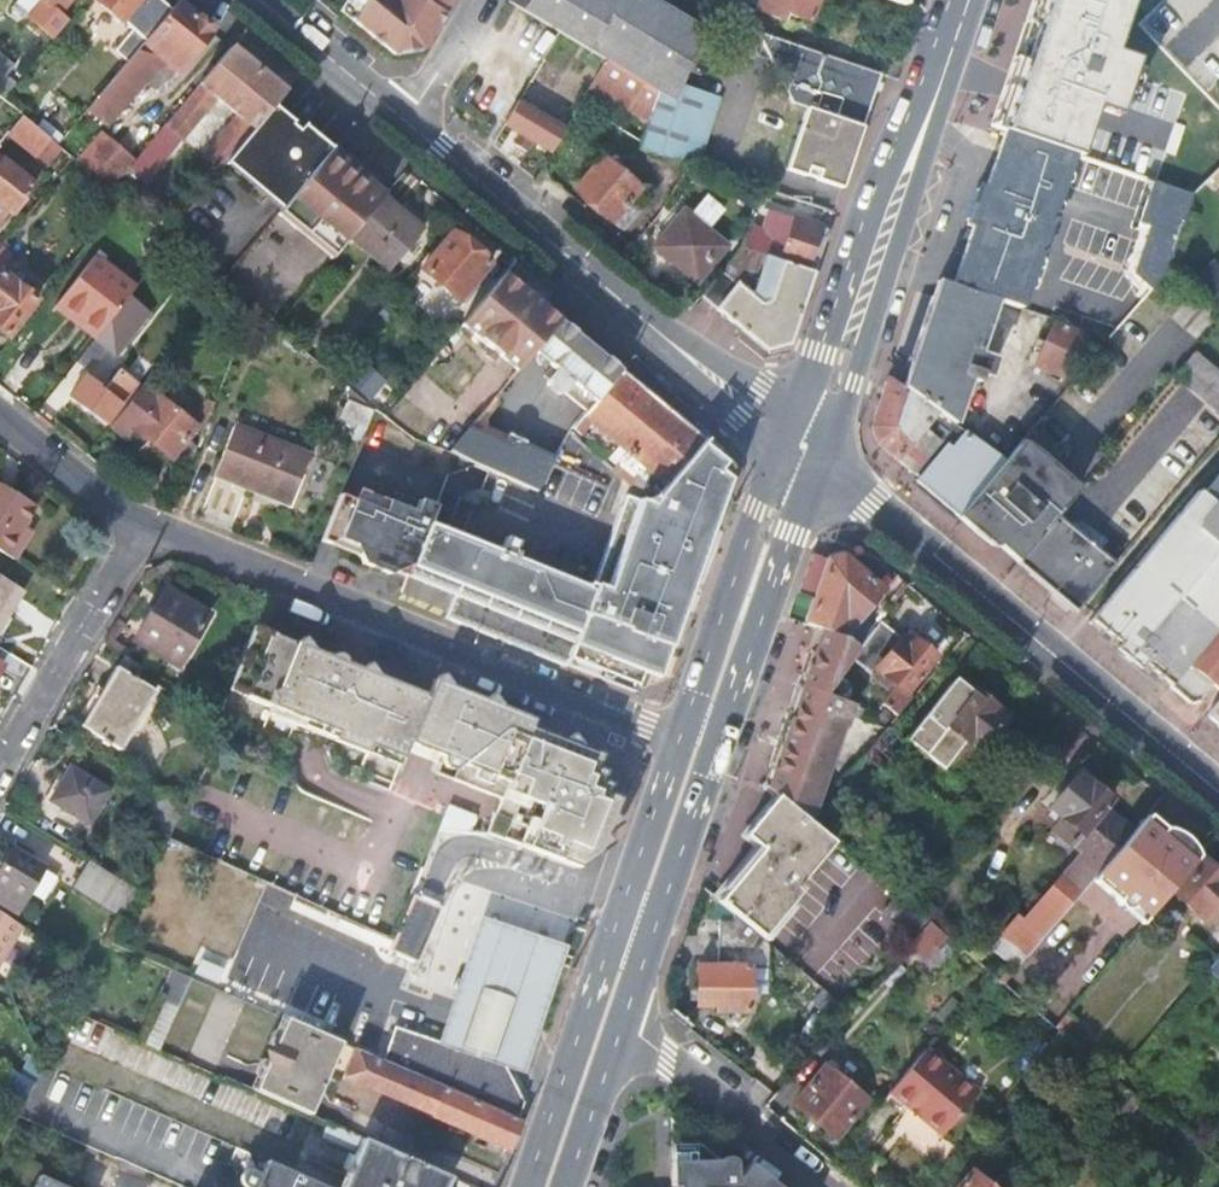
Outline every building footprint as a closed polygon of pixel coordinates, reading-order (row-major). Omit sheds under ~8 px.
[(59,13),(70,0),(44,0),(59,13)] [(125,26),(147,0),(95,0),(125,26)] [(400,5),(392,0),(342,0),(336,10),(369,37),(372,34),(392,49),(420,47),(433,25),(436,27),(452,0),(403,0),(400,5)] [(606,62),(660,94),(677,104),(683,87),(703,27),(657,0),(617,0),(614,4),(608,0),(509,0),(508,3),(606,62)] [(755,15),(774,21),(777,14),(809,25),(818,0),(760,0),(755,15)] [(995,123),(1016,131),(1078,153),(1082,154),(1102,94),(1125,102),(1141,56),(1118,48),(1135,0),(1036,0),(995,123)] [(175,3),(85,111),(105,128),(161,61),(167,67),(163,72),(169,77),(173,72),(179,76),(213,34),(175,3)] [(880,76),(757,34),(776,72),(786,75),(786,76),(785,78),(786,79),(786,80),(787,81),(787,82),(788,83),(789,84),(790,84),(787,94),(792,106),(807,111),(801,126),(857,145),(880,76)] [(229,48),(147,148),(163,162),(203,113),(203,104),(210,96),(240,121),(234,130),(224,131),(200,161),(216,175),(225,165),(271,109),(283,94),(229,48)] [(2,100),(14,85),(5,77),(12,68),(0,57),(0,99),(2,100)] [(590,88),(650,124),(660,94),(606,62),(590,88)] [(677,104),(663,147),(695,159),(689,167),(696,170),(719,99),(683,87),(677,104)] [(650,124),(640,151),(689,167),(695,159),(663,147),(677,104),(660,94),(650,124)] [(504,123),(520,132),(513,142),(528,151),(534,141),(551,151),(565,128),(519,98),(504,123)] [(271,109),(225,165),(279,210),(330,149),(332,147),(303,123),(297,131),(271,109)] [(9,133),(37,156),(50,140),(22,117),(9,133)] [(857,145),(801,126),(785,173),(805,179),(808,171),(818,174),(815,183),(841,192),(857,145)] [(968,221),(959,247),(973,253),(967,270),(960,288),(1000,301),(1022,308),(1028,292),(1042,253),(1047,256),(1059,221),(1054,220),(1078,153),(1016,131),(1001,171),(988,167),(980,189),(972,186),(961,218),(968,221)] [(101,136),(78,164),(87,171),(110,144),(101,136)] [(110,144),(87,171),(111,191),(134,163),(110,144)] [(279,210),(274,217),(329,263),(351,236),(383,198),(385,195),(330,149),(279,210)] [(599,155),(569,188),(614,224),(634,196),(639,187),(612,165),(618,158),(611,152),(605,159),(599,155)] [(0,163),(0,224),(11,211),(13,212),(35,185),(3,159),(0,163)] [(1152,227),(1137,273),(1154,291),(1170,273),(1197,194),(1158,180),(1143,223),(1152,227)] [(131,206),(167,235),(184,214),(149,184),(131,206)] [(634,196),(614,224),(623,232),(644,203),(634,196)] [(351,236),(392,270),(423,231),(383,198),(351,236)] [(689,214),(657,252),(696,285),(727,247),(689,214)] [(741,250),(765,258),(813,275),(828,234),(778,216),(771,237),(748,229),(741,250)] [(451,234),(421,271),(457,301),(488,264),(451,234)] [(166,249),(178,259),(184,252),(171,242),(166,249)] [(349,245),(333,264),(351,278),(367,259),(349,245)] [(9,335),(37,298),(2,272),(10,262),(0,255),(0,328),(9,335)] [(701,297),(766,351),(789,345),(813,275),(765,258),(751,299),(720,274),(701,297)] [(95,259),(60,303),(79,318),(84,312),(104,327),(127,299),(134,289),(95,259)] [(199,285),(213,297),(222,284),(219,282),(209,273),(199,285)] [(459,327),(514,372),(531,353),(557,321),(502,275),(459,327)] [(942,282),(904,390),(936,412),(957,427),(975,372),(992,378),(999,360),(982,354),(1000,301),(960,288),(942,282)] [(93,341),(117,360),(151,318),(127,299),(104,327),(93,341)] [(55,310),(93,341),(104,327),(84,312),(79,318),(60,303),(55,310)] [(1089,335),(1057,320),(1045,346),(1038,343),(1034,351),(1041,354),(1035,367),(1066,382),(1089,335)] [(549,368),(541,378),(545,381),(545,387),(556,396),(562,395),(584,413),(619,372),(557,321),(531,353),(549,368)] [(1218,410),(1218,370),(1199,353),(1179,377),(1218,410)] [(358,367),(345,382),(370,404),(384,388),(358,367)] [(85,374),(68,397),(106,423),(135,383),(118,370),(103,391),(96,387),(99,383),(85,374)] [(591,425),(625,454),(610,473),(652,502),(658,494),(637,477),(644,469),(665,486),(699,445),(702,442),(619,372),(584,413),(563,439),(573,447),(591,425)] [(148,379),(110,427),(125,439),(132,430),(170,460),(197,426),(158,396),(163,390),(148,379)] [(890,379),(873,426),(876,441),(912,471),(938,441),(924,429),(936,412),(904,390),(890,379)] [(341,420),(365,429),(372,413),(347,403),(341,420)] [(924,429),(938,441),(945,446),(959,428),(957,427),(936,412),(924,429)] [(474,422),(448,454),(456,457),(541,490),(554,453),(474,422)] [(234,424),(213,477),(252,493),(254,490),(290,504),(309,454),(234,424)] [(959,428),(945,446),(953,453),(967,434),(959,428)] [(945,446),(916,481),(960,518),(1007,463),(967,434),(953,453),(945,446)] [(1066,473),(1027,440),(1007,463),(960,518),(976,532),(993,544),(997,540),(1022,563),(1060,518),(1085,489),(1066,473)] [(586,591),(583,601),(505,571),(514,549),(502,544),(494,568),(423,539),(408,578),(407,579),(454,597),(446,619),(550,661),(570,669),(573,663),(648,692),(664,681),(728,481),(717,471),(722,465),(699,445),(665,486),(658,494),(652,502),(649,506),(624,496),(589,586),(584,585),(582,590),(586,591)] [(1218,506),(1218,470),(1201,491),(1218,506)] [(13,562),(26,541),(19,537),(35,509),(0,487),(0,554),(13,562)] [(1091,621),(1169,685),(1189,661),(1218,625),(1218,506),(1201,491),(1200,490),(1091,621)] [(354,503),(340,542),(354,548),(359,559),(408,578),(423,539),(435,510),(418,503),(410,525),(354,503)] [(1022,563),(1079,610),(1117,565),(1060,518),(1022,563)] [(806,575),(799,594),(814,599),(827,561),(812,555),(806,575)] [(827,561),(814,599),(805,625),(815,628),(845,638),(850,632),(854,628),(861,620),(886,592),(843,556),(828,558),(827,561)] [(21,592),(0,579),(0,627),(21,592)] [(177,667),(207,617),(165,591),(135,642),(177,667)] [(861,620),(854,628),(858,631),(865,623),(861,620)] [(334,735),(327,753),(334,769),(388,791),(407,745),(442,759),(436,775),(500,802),(487,835),(493,835),(578,869),(612,844),(603,833),(618,823),(611,814),(618,798),(604,791),(607,783),(599,779),(603,770),(593,766),(599,752),(530,725),(532,721),(432,681),(425,696),(342,662),(342,659),(340,656),(337,654),(333,653),(330,655),(328,657),(253,626),(218,712),(214,722),(291,752),(304,722),(334,735)] [(815,628),(785,720),(836,737),(841,720),(845,721),(848,713),(844,711),(847,703),(837,699),(821,694),(845,665),(858,649),(852,644),(845,638),(815,628)] [(850,632),(845,638),(852,644),(857,638),(850,632)] [(1169,685),(1189,703),(1199,700),(1214,683),(1218,687),(1218,633),(1193,664),(1189,661),(1169,685)] [(904,639),(880,669),(895,681),(901,686),(896,692),(886,704),(900,716),(915,699),(909,693),(938,658),(932,653),(932,648),(924,641),(920,642),(916,640),(912,646),(904,639)] [(845,665),(821,694),(837,699),(857,675),(845,665)] [(119,751),(155,692),(116,670),(82,729),(119,751)] [(921,734),(965,681),(959,676),(908,738),(959,780),(966,772),(921,734)] [(965,681),(921,734),(966,772),(1011,717),(979,689),(976,689),(966,680),(965,681)] [(895,681),(890,687),(896,692),(901,686),(895,681)] [(1209,711),(1218,719),(1218,699),(1209,711)] [(852,705),(850,711),(857,714),(856,719),(862,720),(866,709),(852,705)] [(866,709),(862,720),(889,730),(891,727),(893,726),(897,720),(866,709)] [(785,720),(763,786),(776,796),(808,823),(836,737),(785,720)] [(862,762),(842,787),(861,804),(911,744),(891,727),(889,730),(862,762)] [(88,825),(108,791),(69,769),(50,802),(88,825)] [(1054,833),(1079,854),(1023,921),(1018,918),(1003,936),(1029,958),(1098,876),(1133,834),(1106,811),(1109,807),(1105,804),(1109,800),(1079,776),(1050,810),(1063,821),(1054,833)] [(842,787),(818,815),(833,828),(842,817),(848,822),(862,805),(861,804),(842,787)] [(157,794),(150,806),(176,822),(183,810),(157,794)] [(761,852),(718,905),(733,917),(761,940),(803,890),(798,885),(833,844),(810,825),(808,823),(776,796),(743,836),(761,852)] [(451,805),(439,833),(470,834),(477,815),(451,805)] [(1133,834),(1098,876),(1133,905),(1148,918),(1196,860),(1178,846),(1145,819),(1133,834)] [(41,870),(10,852),(0,869),(0,905),(14,914),(26,894),(41,903),(55,880),(40,871),(41,870)] [(1203,859),(1175,893),(1210,922),(1218,912),(1218,872),(1203,859)] [(75,890),(123,918),(137,892),(91,863),(75,890)] [(266,895),(218,874),(195,923),(244,945),(266,895)] [(880,913),(910,938),(925,921),(909,907),(894,895),(880,913)] [(442,912),(414,900),(391,954),(418,966),(442,912)] [(478,909),(426,1030),(507,1064),(510,1066),(562,946),(478,909)] [(21,928),(0,914),(0,963),(21,928)] [(698,963),(697,1006),(718,1006),(718,1012),(750,1013),(751,970),(769,971),(770,948),(761,940),(733,917),(733,922),(720,922),(718,963),(698,963)] [(910,938),(905,944),(923,959),(943,935),(925,921),(910,938)] [(1209,972),(1218,981),(1218,960),(1209,972)] [(172,972),(160,1000),(179,1007),(191,980),(172,972)] [(1005,973),(998,982),(1005,987),(1012,979),(1005,973)] [(838,1004),(830,1014),(839,1021),(847,1012),(838,1004)] [(1067,1015),(1055,1029),(1058,1032),(1061,1034),(1073,1019),(1067,1015)] [(441,1088),(517,1120),(524,1105),(507,1064),(426,1030),(400,1019),(382,1062),(441,1088)] [(284,1020),(252,1093),(307,1117),(329,1066),(337,1064),(334,1055),(339,1044),(304,1029),(284,1020)] [(343,1076),(430,1114),(441,1088),(382,1062),(354,1050),(343,1076)] [(926,1051),(889,1096),(941,1139),(979,1094),(926,1051)] [(35,1083),(5,1065),(0,1073),(0,1085),(25,1101),(35,1083)] [(868,1102),(825,1066),(794,1103),(836,1139),(868,1102)] [(430,1114),(429,1117),(510,1153),(510,1152),(522,1122),(517,1120),(441,1088),(430,1114)] [(1127,1089),(1114,1106),(1121,1112),(1134,1095),(1127,1089)] [(330,1121),(324,1135),(356,1147),(361,1133),(330,1121)] [(360,1143),(341,1186),(442,1186),(445,1181),(360,1143)] [(672,1186),(777,1186),(758,1172),(753,1178),(743,1169),(736,1178),(735,1176),(735,1157),(735,1154),(733,1152),(730,1152),(726,1151),(724,1152),(722,1154),(721,1157),(720,1160),(672,1160),(672,1186)] [(256,1186),(331,1186),(267,1160),(257,1185),(256,1186)] [(971,1173),(959,1186),(987,1186),(971,1173)] [(33,1186),(62,1186),(39,1177),(33,1186)]
